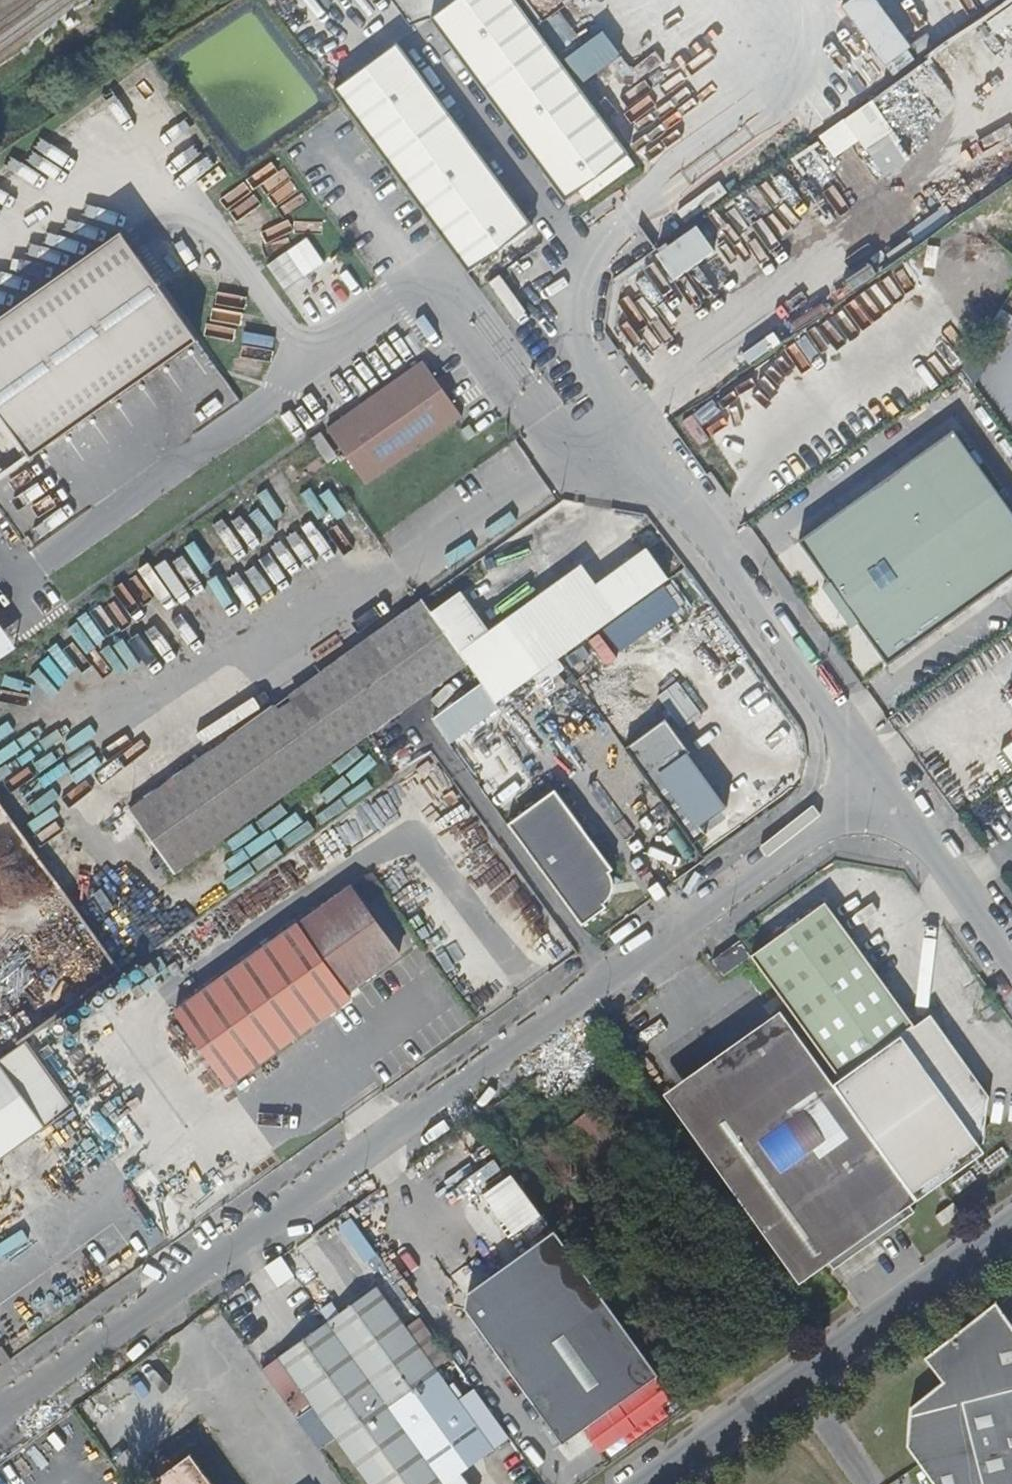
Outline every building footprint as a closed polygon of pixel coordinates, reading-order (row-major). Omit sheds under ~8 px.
[(557,205),(621,160),(504,0),(468,0),(428,29),(557,205)] [(877,74),(901,57),(860,0),(856,0),(834,16),(877,74)] [(557,48),(575,38),(561,12),(543,22),(557,48)] [(331,98),(460,277),(524,231),(394,52),(331,98)] [(908,79),(847,117),(871,154),(863,160),(878,182),(918,157),(905,137),(919,129),(910,114),(925,104),(915,87),(914,88),(908,79)] [(676,229),(718,199),(711,188),(669,218),(676,229)] [(678,282),(719,253),(700,225),(659,254),(678,282)] [(0,316),(0,433),(20,464),(192,351),(117,239),(0,316)] [(421,364),(320,434),(357,487),(458,418),(421,364)] [(835,598),(839,604),(844,606),(850,602),(889,658),(1011,570),(1011,505),(958,427),(803,536),(840,588),(835,592),(835,598)] [(298,498),(324,480),(302,448),(277,466),(298,498)] [(313,505),(335,537),(351,525),(329,494),(313,505)] [(453,589),(421,614),(459,666),(487,704),(663,577),(641,547),(590,584),(575,564),(483,630),(453,589)] [(603,630),(618,651),(688,603),(673,581),(603,630)] [(313,672),(361,737),(459,666),(421,614),(411,601),(313,672)] [(179,870),(361,737),(313,672),(132,805),(179,870)] [(598,694),(617,719),(640,702),(621,677),(598,694)] [(681,728),(703,713),(679,680),(657,696),(681,728)] [(626,763),(686,845),(700,835),(694,827),(719,809),(678,753),(680,751),(667,734),(626,763)] [(605,872),(548,793),(502,826),(576,927),(599,910),(597,905),(598,904),(600,903),(602,901),(603,900),(604,897),(606,895),(606,892),(606,888),(605,885),(605,882),(604,879),(603,876),(602,874),(605,872)] [(344,887),(174,1012),(227,1084),(345,1001),(340,993),(393,956),(344,887)] [(895,1037),(908,1028),(819,904),(745,957),(751,966),(832,1082),(895,1037)] [(751,966),(745,957),(735,944),(706,965),(723,987),(751,966)] [(895,1037),(832,1082),(912,1195),(976,1151),(982,1100),(924,1016),(908,1028),(895,1037)] [(779,1036),(701,1093),(718,1120),(696,1137),(794,1277),(813,1264),(796,1242),(804,1237),(826,1272),(907,1217),(779,1036)] [(25,1041),(0,1059),(0,1160),(72,1106),(25,1041)] [(575,1123),(588,1139),(603,1126),(590,1111),(575,1123)] [(554,1451),(651,1384),(548,1236),(515,1259),(530,1284),(488,1314),(472,1289),(459,1298),(457,1311),(554,1451)] [(282,1257),(265,1267),(277,1287),(294,1276),(282,1257)] [(515,1259),(472,1289),(488,1314),(530,1284),(515,1259)] [(285,1421),(305,1408),(359,1483),(451,1483),(504,1446),(469,1398),(453,1409),(429,1377),(443,1367),(413,1327),(400,1337),(370,1296),(254,1377),(285,1421)] [(993,1313),(925,1364),(943,1387),(907,1415),(904,1454),(926,1483),(1011,1483),(1011,1338),(993,1313)] [(1,1368),(9,1362),(0,1349),(0,1367),(1,1368)] [(185,1467),(160,1483),(198,1483),(185,1467)]
